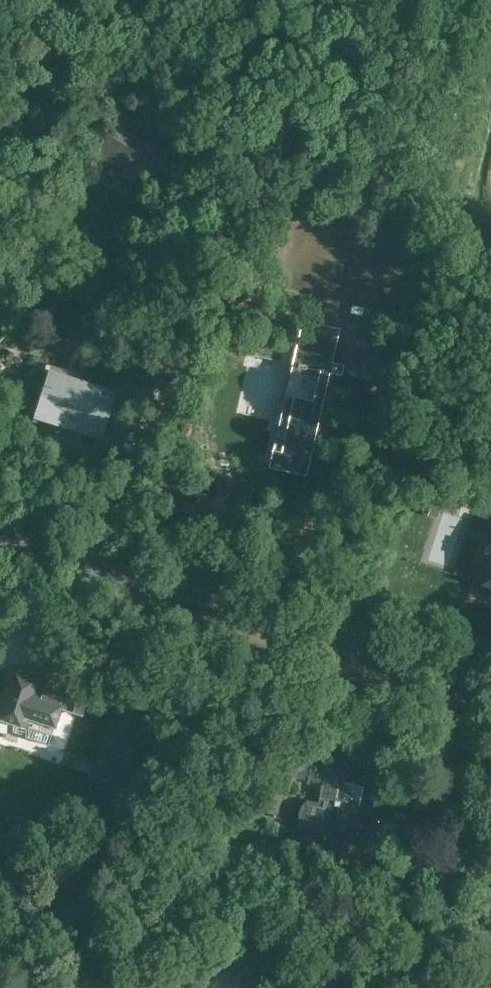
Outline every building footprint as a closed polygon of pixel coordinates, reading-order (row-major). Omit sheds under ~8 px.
[(159,147),(152,142),(149,146),(114,123),(92,159),(132,185),(142,169),(156,176),(167,156),(173,159),(184,143),(176,138),(177,135),(170,130),(159,147)] [(5,313),(11,288),(0,285),(0,311),(5,313)] [(295,365),(272,465),(304,472),(327,373),(341,376),(344,365),(330,361),(337,328),(305,321),(295,365)] [(86,408),(92,391),(51,377),(39,416),(100,435),(106,415),(86,408)] [(481,592),(490,595),(490,562),(481,592)] [(64,695),(37,686),(38,683),(8,672),(5,681),(0,680),(0,720),(22,727),(22,725),(49,735),(64,695)] [(347,770),(310,763),(294,760),(291,776),(321,783),(318,802),(307,800),(303,802),(300,805),(297,812),(297,815),(297,820),(299,824),(301,829),(305,833),(310,836),(314,837),(319,837),(322,836),(325,835),(329,831),(328,834),(327,834),(323,851),(341,854),(339,864),(367,870),(373,842),(354,838),(354,834),(358,834),(362,811),(355,810),(356,805),(360,806),(364,786),(344,782),(344,778),(350,779),(352,779),(353,778),(354,776),(354,773),(354,772),(352,771),(349,770),(347,770)]
